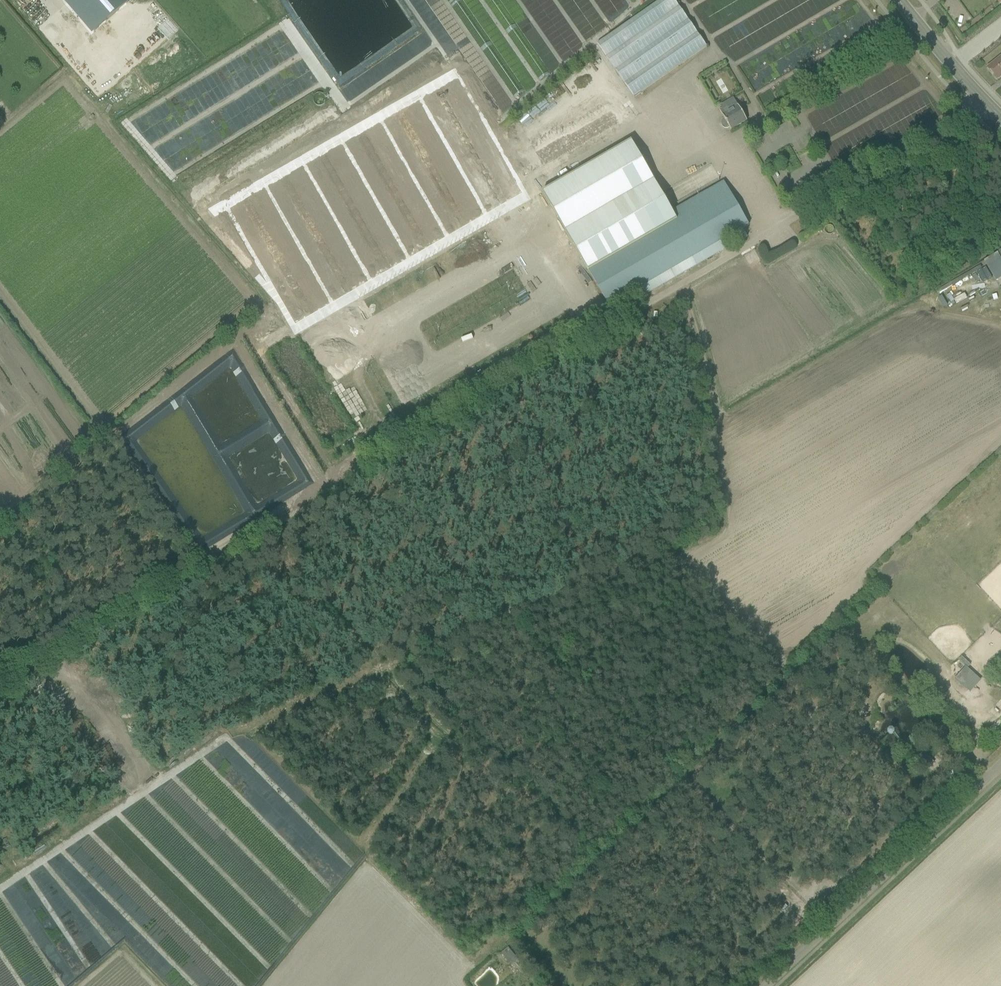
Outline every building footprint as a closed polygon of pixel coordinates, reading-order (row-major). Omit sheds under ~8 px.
[(91,25),(118,0),(68,0),(91,25)] [(675,0),(663,0),(598,44),(634,97),(707,47),(675,0)] [(1000,76),(1000,59),(1000,58),(995,62),(987,68),(996,80),(1000,76)] [(719,111),(724,118),(721,120),(721,121),(720,122),(720,123),(721,125),(721,126),(723,128),(724,129),(726,129),(727,129),(729,127),(731,131),(747,121),(742,113),(738,106),(733,98),(727,102),(723,104),(720,106),(722,109),(719,111)] [(764,124),(754,130),(755,132),(757,136),(767,129),(765,126),(764,124)] [(544,191),(585,262),(610,306),(740,231),(748,226),(724,182),(715,187),(672,212),(631,141),(544,191)] [(524,154),(522,158),(548,165),(549,161),(524,154)] [(535,202),(541,214),(552,208),(545,196),(535,202)] [(956,679),(971,693),(982,681),(966,667),(956,679)] [(328,833),(333,826),(322,818),(316,824),(328,833)] [(511,965),(518,960),(508,947),(501,953),(511,965)]
